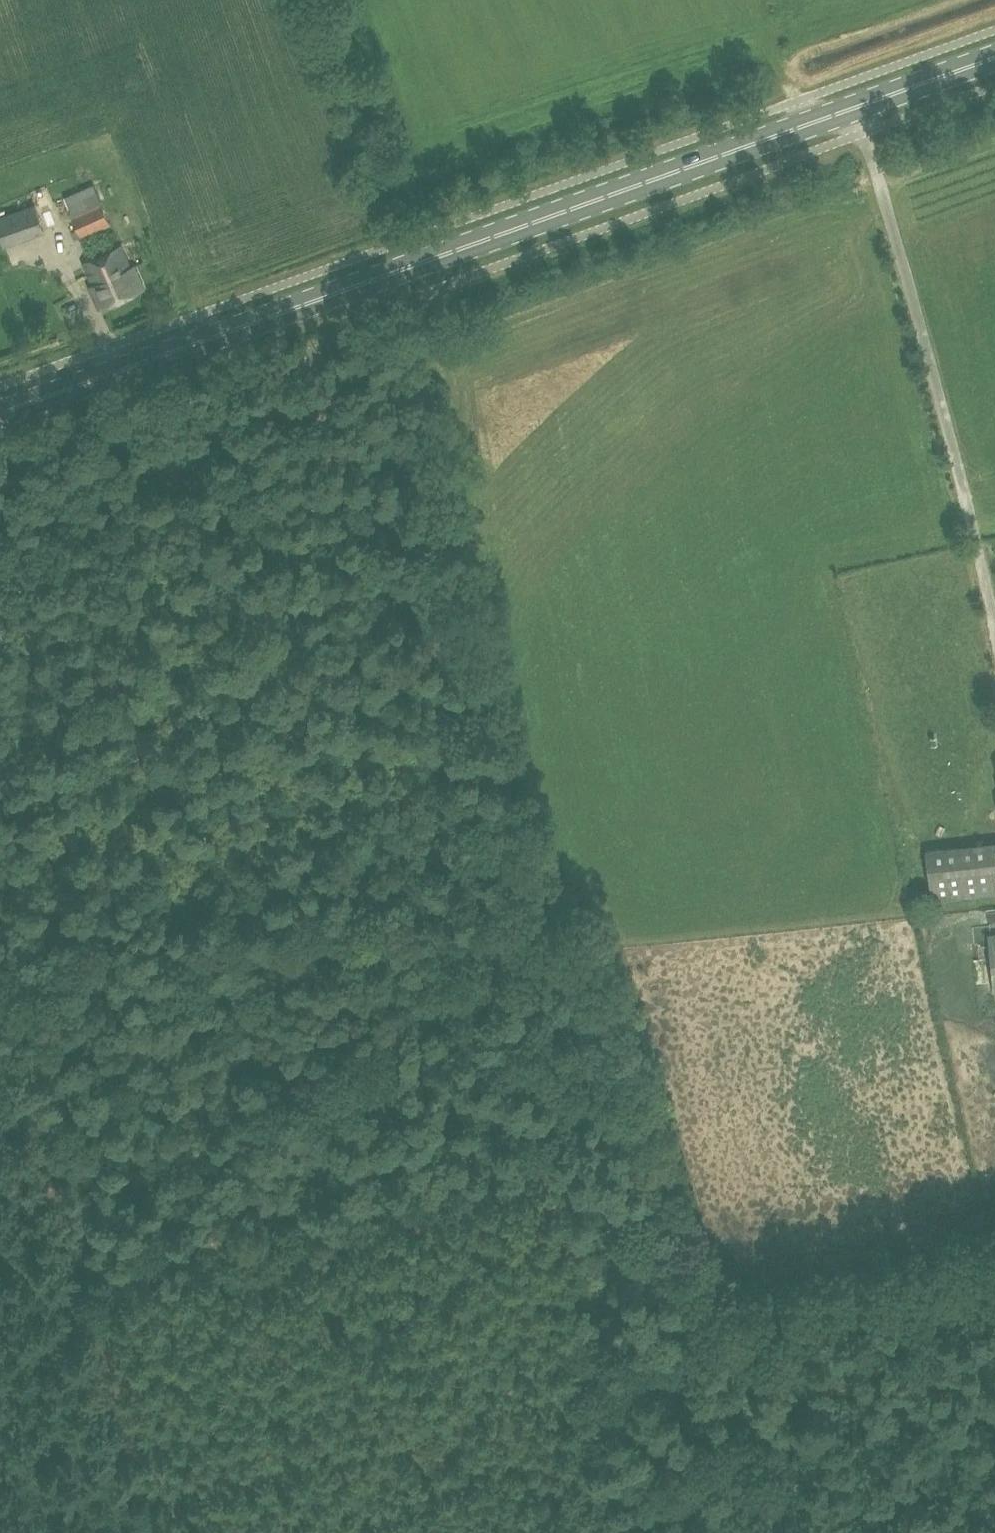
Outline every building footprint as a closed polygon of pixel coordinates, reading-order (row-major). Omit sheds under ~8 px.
[(111,224),(95,185),(65,198),(81,236),(111,224)] [(34,205),(13,213),(3,216),(0,217),(0,235),(4,246),(43,232),(34,205)] [(11,207),(1,210),(3,216),(13,213),(11,207)] [(98,309),(143,290),(133,266),(128,269),(119,248),(82,264),(92,286),(88,287),(98,309)] [(927,850),(933,901),(994,895),(994,842),(927,850)] [(989,941),(973,943),(977,988),(994,986),(994,991),(994,933),(988,934),(989,941)]
